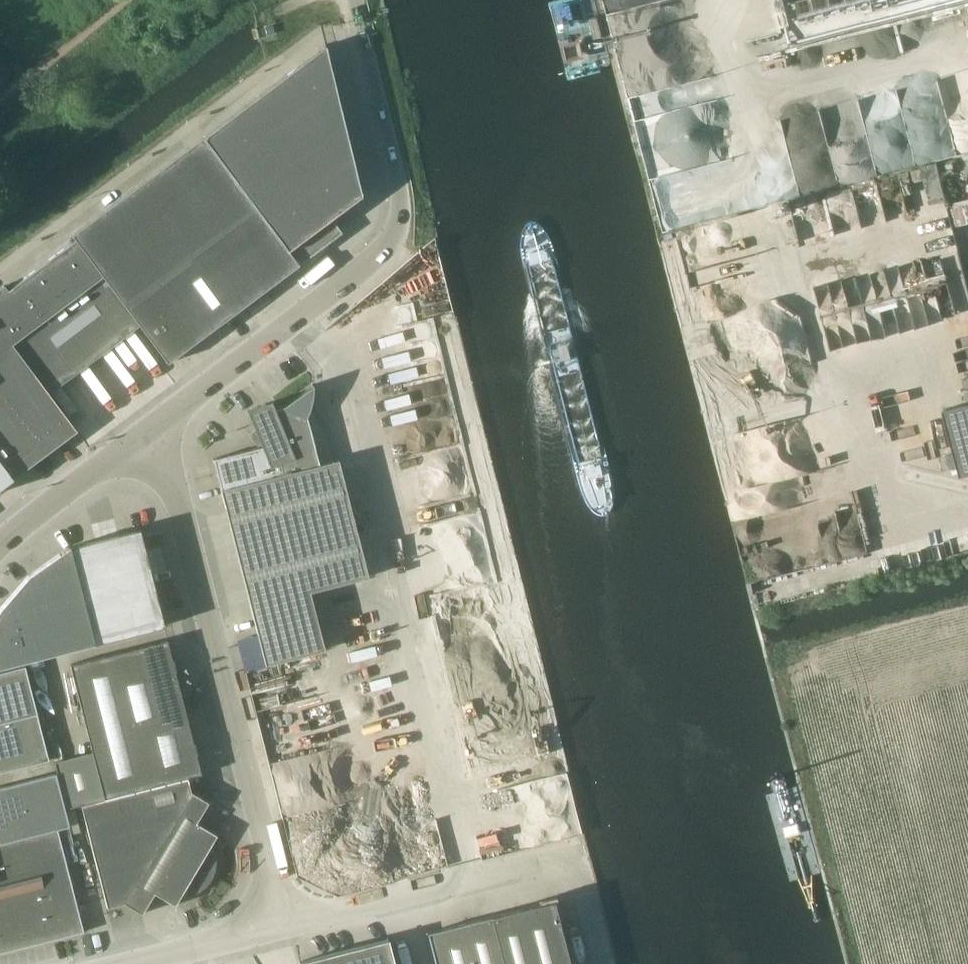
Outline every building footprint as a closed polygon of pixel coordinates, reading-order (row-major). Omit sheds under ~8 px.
[(269,34),(277,32),(275,24),(267,26),(269,34)] [(4,285),(0,288),(0,489),(76,432),(32,371),(59,351),(73,371),(138,323),(166,362),(298,265),(342,232),(332,219),(361,197),(324,46),(202,137),(71,234),(75,240),(7,290),(4,285)] [(829,185),(952,153),(935,84),(910,90),(907,77),(896,80),(893,70),(805,92),(829,185)] [(318,465),(306,416),(309,406),(311,399),(312,392),(312,385),(311,385),(311,386),(269,416),(264,404),(246,411),(253,428),(247,434),(257,446),(211,459),(264,665),(323,650),(308,592),(367,577),(337,460),(318,465)] [(943,411),(960,477),(967,475),(967,404),(943,411)] [(93,644),(163,626),(139,530),(70,546),(27,576),(0,603),(0,668),(93,644)] [(166,641),(69,665),(92,756),(57,765),(68,809),(183,779),(201,774),(195,755),(196,755),(194,743),(192,743),(174,672),(175,671),(172,660),(171,660),(166,641)] [(24,666),(0,673),(0,773),(48,760),(36,714),(24,666)] [(57,829),(68,826),(55,773),(0,787),(0,953),(83,932),(65,864),(57,829)] [(189,798),(183,779),(78,807),(105,914),(123,909),(140,920),(153,899),(173,910),(183,895),(188,898),(194,896),(199,893),(205,888),(211,881),(214,873),(215,861),(214,853),(210,850),(215,842),(195,828),(206,808),(189,798)] [(68,826),(57,829),(65,864),(77,861),(68,826)] [(426,933),(434,963),(568,963),(552,901),(426,933)] [(387,939),(299,962),(299,963),(393,963),(387,939)]
